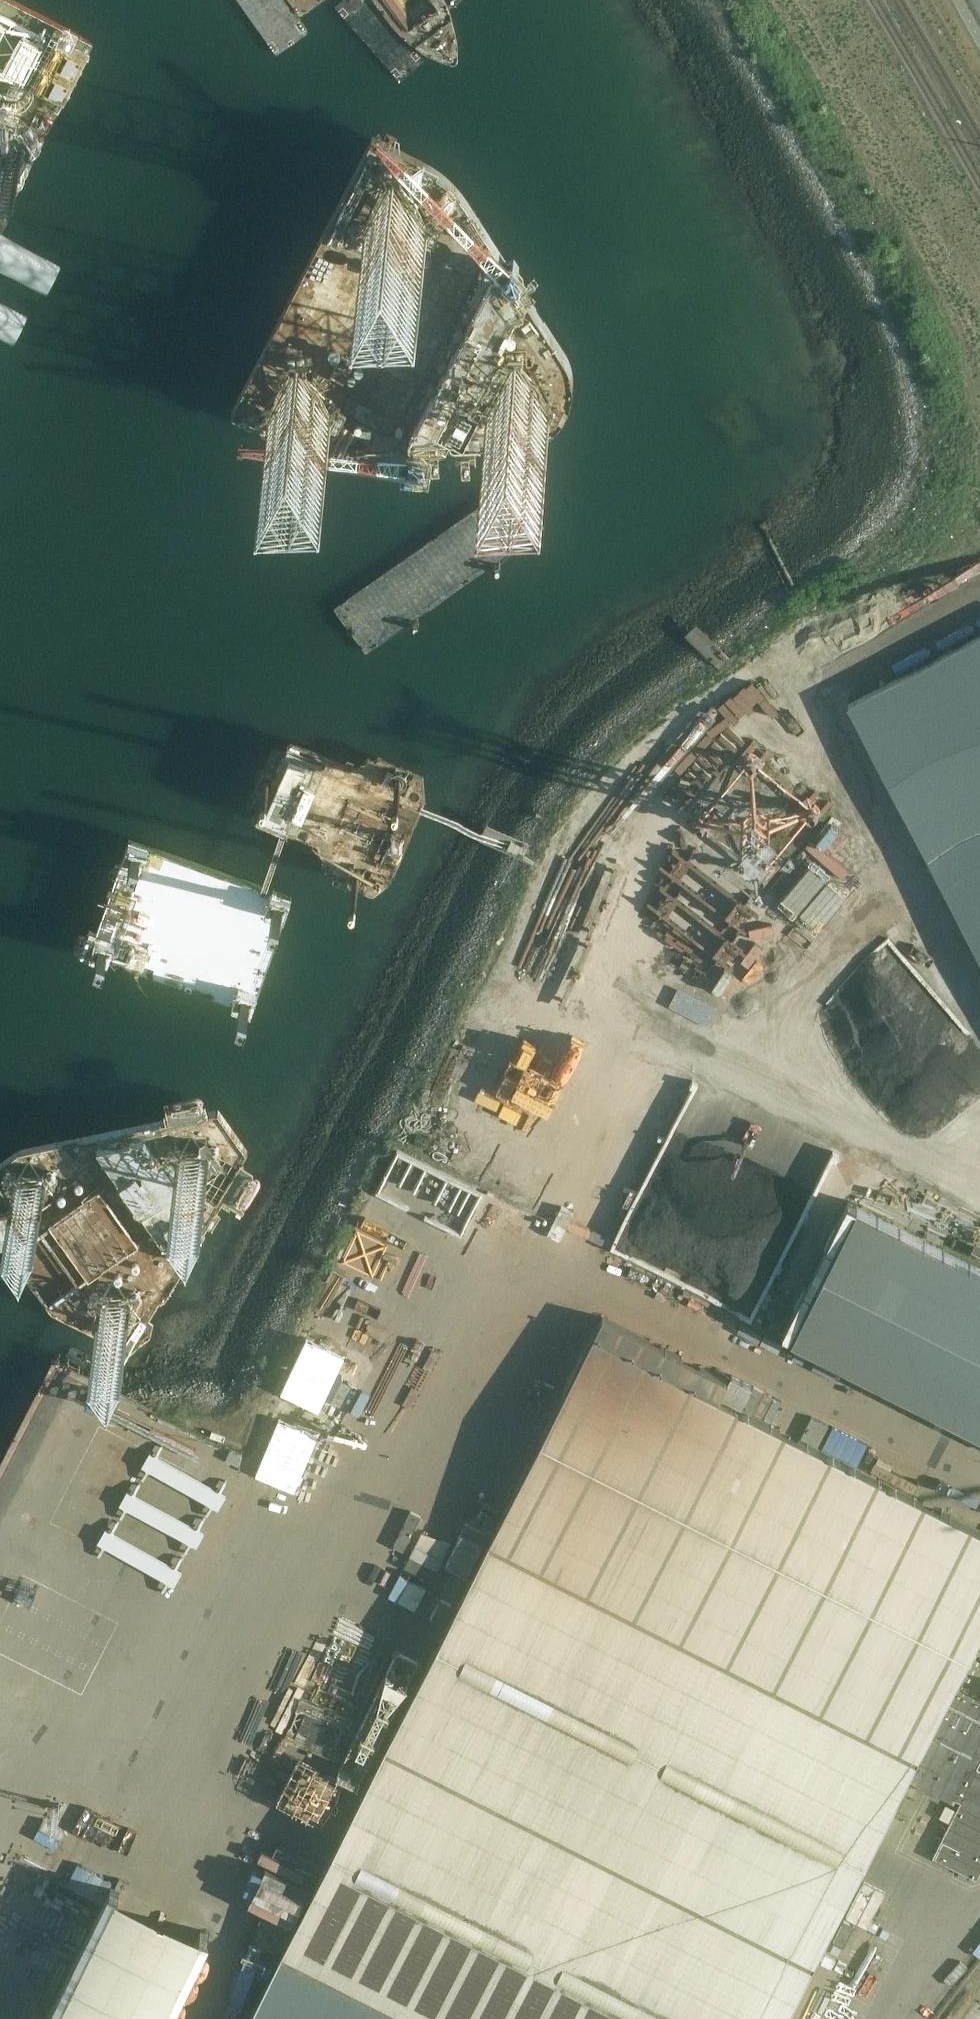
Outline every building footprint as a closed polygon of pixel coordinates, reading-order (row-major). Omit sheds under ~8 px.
[(963,1086),(979,1093),(979,1045),(963,1086)] [(740,1164),(749,1142),(758,1146),(764,1131),(741,1122),(733,1142),(725,1139),(719,1155),(740,1164)] [(855,1206),(856,1204),(848,1199),(781,1332),(979,1430),(979,1269),(855,1206)] [(373,1252),(381,1233),(370,1229),(363,1248),(373,1252)] [(488,1540),(917,1756),(951,1687),(979,1631),(979,1530),(592,1334),(488,1540)] [(121,1426),(128,1413),(116,1407),(109,1420),(121,1426)] [(87,1413),(76,1432),(97,1444),(108,1426),(87,1413)] [(116,1460),(126,1443),(111,1434),(101,1451),(116,1460)] [(917,1756),(488,1540),(385,1745),(813,1961),(907,1775),(917,1756)] [(951,1687),(917,1756),(907,1775),(960,1801),(932,1856),(976,1878),(979,1870),(979,1702),(951,1687)] [(385,1745),(281,1950),(417,2018),(784,2018),(813,1961),(385,1745)] [(45,2018),(167,2018),(209,1933),(111,1885),(45,2018)] [(18,1944),(13,1955),(36,1964),(40,1953),(18,1944)] [(281,1950),(246,2018),(417,2018),(281,1950)]
